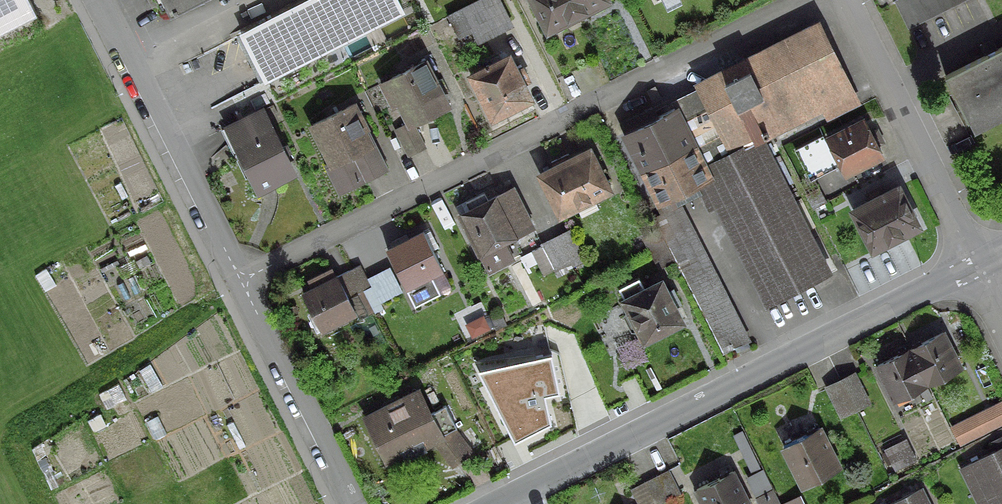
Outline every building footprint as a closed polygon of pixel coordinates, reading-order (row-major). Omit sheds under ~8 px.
[(38,12),(32,0),(0,0),(0,30),(38,12)] [(167,14),(195,0),(160,0),(167,14)] [(240,36),(265,86),(405,15),(397,0),(311,0),(240,36)] [(473,39),(507,22),(496,0),(479,0),(459,10),(473,39)] [(545,29),(548,28),(553,32),(561,28),(561,21),(574,15),(567,0),(530,0),(545,29)] [(574,15),(588,8),(593,12),(601,8),(601,2),(604,0),(603,0),(567,0),(574,15)] [(910,26),(962,0),(897,0),(910,26)] [(711,202),(764,305),(826,273),(758,138),(847,93),(818,35),(654,117),(651,111),(619,126),(657,203),(671,196),(675,204),(697,193),(703,206),(711,202)] [(943,77),(966,121),(1001,102),(1001,47),(943,77)] [(469,76),(490,117),(526,98),(519,84),(526,80),(520,68),(512,72),(505,58),(486,67),(485,65),(483,66),(484,69),(469,76)] [(444,107),(421,62),(380,83),(391,106),(397,103),(407,123),(393,130),(406,155),(421,147),(409,124),(444,107)] [(329,164),(327,165),(340,191),(362,179),(351,155),(367,147),(354,120),(358,118),(352,104),(310,125),(329,164)] [(231,141),(255,190),(290,172),(266,124),(254,130),(247,117),(219,131),(225,144),(231,141)] [(874,130),(868,133),(861,120),(824,139),(843,175),(879,156),(874,146),(881,143),(874,130)] [(806,178),(833,163),(820,136),(792,150),(806,178)] [(538,175),(557,214),(606,190),(586,151),(538,175)] [(457,215),(485,272),(519,254),(510,236),(530,227),(511,188),(485,201),(481,193),(463,202),(467,210),(457,215)] [(850,211),(870,249),(915,226),(895,188),(880,196),(876,188),(863,194),(867,202),(850,211)] [(806,200),(810,209),(823,203),(818,194),(806,200)] [(676,213),(653,225),(719,355),(746,341),(723,298),(720,299),(676,213)] [(651,259),(657,269),(671,261),(654,230),(640,237),(651,259)] [(553,238),(567,267),(582,260),(567,231),(553,238)] [(403,286),(438,268),(420,234),(386,251),(403,286)] [(553,274),(567,267),(553,238),(539,245),(539,247),(529,252),(540,274),(551,269),(553,274)] [(357,266),(348,270),(359,291),(368,287),(357,266)] [(353,313),(355,318),(369,311),(359,291),(348,270),(324,282),(321,276),(314,280),(317,286),(300,294),(318,330),(353,313)] [(616,289),(642,339),(678,321),(670,306),(676,303),(670,290),(664,294),(658,282),(642,291),(636,278),(616,289)] [(940,333),(907,350),(925,385),(957,368),(940,333)] [(907,350),(874,366),(892,401),(925,385),(907,350)] [(552,361),(482,375),(516,444),(549,425),(544,399),(558,396),(552,361)] [(838,382),(851,409),(865,402),(851,375),(838,382)] [(838,382),(825,389),(838,415),(851,409),(838,382)] [(384,459),(416,442),(418,446),(432,439),(451,464),(466,452),(449,430),(453,428),(442,406),(426,414),(416,393),(364,419),(384,459)] [(990,428),(982,411),(953,424),(959,437),(968,433),(970,438),(990,428)] [(800,486),(836,468),(817,429),(781,447),(800,486)] [(884,450),(893,468),(911,459),(902,441),(884,450)] [(960,468),(978,503),(985,501),(987,503),(1001,503),(1001,447),(960,468)] [(666,470),(653,476),(665,500),(678,494),(666,470)] [(700,503),(745,503),(729,472),(693,490),(700,503)] [(641,482),(652,503),(658,503),(665,500),(653,476),(641,482)] [(917,490),(889,503),(924,503),(917,490)] [(755,499),(758,503),(777,503),(770,492),(755,499)]
